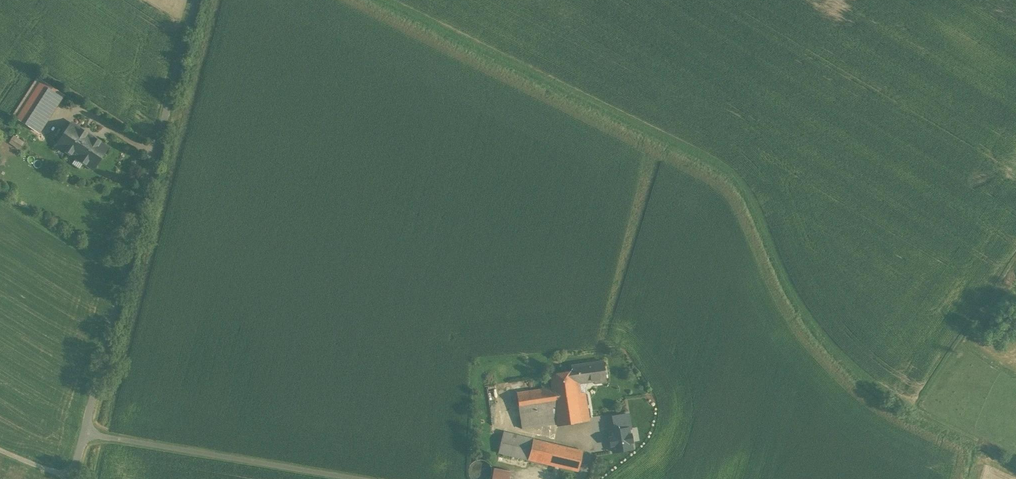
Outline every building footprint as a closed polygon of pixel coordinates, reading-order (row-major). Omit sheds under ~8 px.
[(41,81),(17,118),(34,129),(58,92),(41,81)] [(92,137),(71,123),(57,144),(78,158),(92,137)] [(14,135),(11,143),(23,148),(27,140),(14,135)] [(92,137),(78,158),(93,168),(107,147),(92,137)] [(603,362),(571,366),(572,371),(573,384),(575,384),(594,381),(594,384),(606,382),(603,362)] [(572,371),(550,374),(552,388),(554,405),(557,423),(557,426),(589,420),(585,393),(576,394),(575,384),(573,384),(572,371)] [(552,388),(516,393),(519,410),(554,405),(552,388)] [(554,405),(519,410),(522,429),(557,423),(554,405)] [(615,422),(603,424),(606,443),(618,441),(615,422)] [(533,439),(503,432),(498,452),(528,459),(533,439)] [(582,451),(533,439),(528,459),(578,471),(582,451)] [(492,471),(491,466),(488,463),(484,460),(480,459),(475,460),(471,463),(469,467),(468,471),(469,476),(471,478),(489,478),(491,476),(492,471)] [(494,468),(492,478),(508,478),(510,471),(494,468)]
